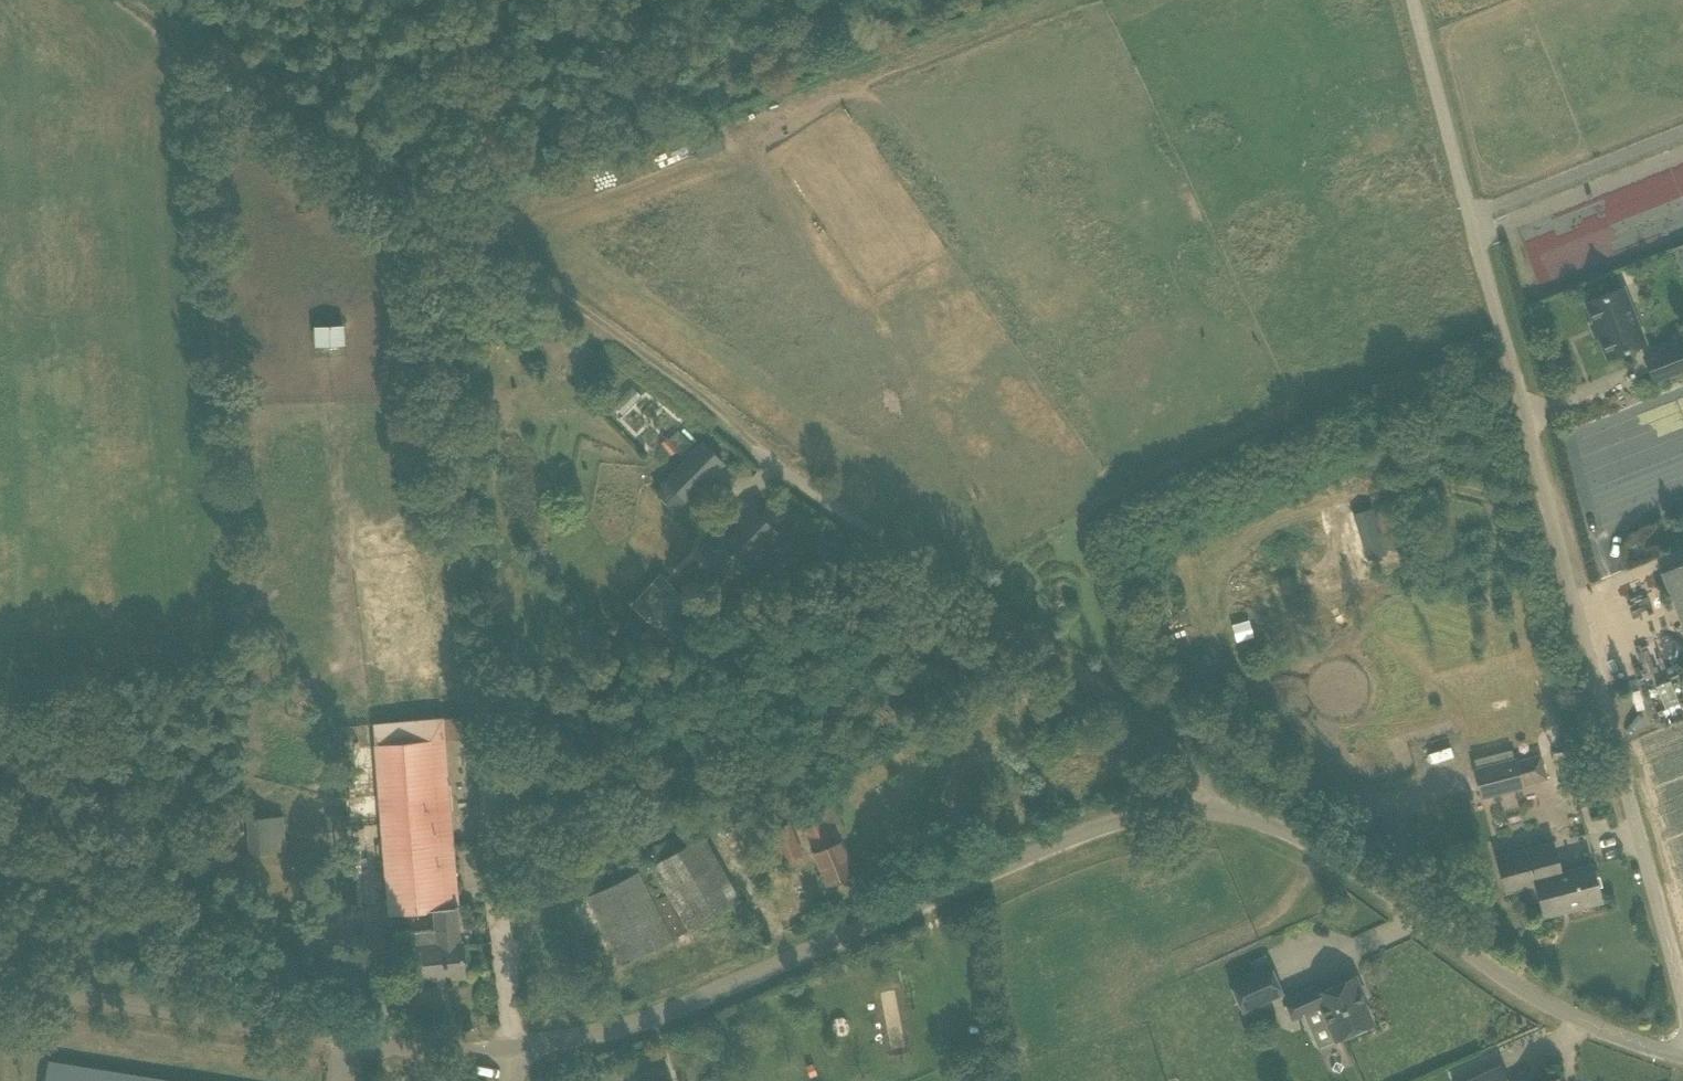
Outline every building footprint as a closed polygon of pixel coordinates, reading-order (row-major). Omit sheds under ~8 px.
[(1644,343),(1622,287),(1587,301),(1609,357),(1644,343)] [(309,344),(340,343),(340,323),(308,324),(309,344)] [(1676,332),(1639,347),(1648,369),(1682,355),(1682,351),(1676,332)] [(687,499),(702,483),(684,465),(669,481),(687,499)] [(1354,516),(1362,541),(1381,535),(1374,510),(1354,516)] [(736,528),(733,526),(708,553),(718,563),(708,574),(708,583),(714,589),(723,588),(734,577),(736,579),(778,532),(759,513),(749,524),(747,522),(738,531),(736,529),(736,528)] [(1660,571),(1682,629),(1682,562),(1660,571)] [(661,667),(693,632),(678,618),(691,604),(662,577),(635,607),(657,627),(645,641),(658,652),(651,659),(661,667)] [(437,945),(459,943),(456,908),(458,908),(443,719),(374,725),(390,914),(434,910),(436,930),(437,945)] [(1523,785),(1517,763),(1516,760),(1475,770),(1482,796),(1523,785)] [(827,885),(855,873),(841,840),(848,836),(834,804),(802,817),(816,850),(812,851),(827,885)] [(251,852),(284,850),(282,817),(249,819),(251,852)] [(786,862),(802,855),(788,823),(772,830),(786,862)] [(703,835),(660,861),(655,864),(690,930),(690,931),(741,901),(703,835)] [(1600,901),(1591,865),(1560,873),(1552,843),(1498,857),(1507,892),(1537,883),(1545,916),(1547,915),(1545,911),(1567,905),(1568,910),(1600,901)] [(648,867),(655,864),(660,861),(654,848),(642,855),(648,867)] [(589,895),(623,963),(672,940),(672,939),(690,930),(655,864),(648,867),(642,855),(608,872),(614,883),(601,890),(596,880),(585,886),(590,895),(589,895)] [(437,945),(436,930),(411,932),(415,981),(438,979),(438,975),(444,975),(445,978),(465,976),(462,943),(459,943),(437,945)] [(1242,1011),(1282,993),(1270,965),(1230,982),(1242,1011)] [(1284,1000),(1293,1020),(1329,1004),(1344,1036),(1373,1023),(1363,1002),(1366,1000),(1355,976),(1323,990),(1320,983),(1284,1000)] [(49,1062),(46,1080),(169,1080),(49,1062)] [(1502,1068),(1475,1080),(1507,1080),(1502,1068)]
